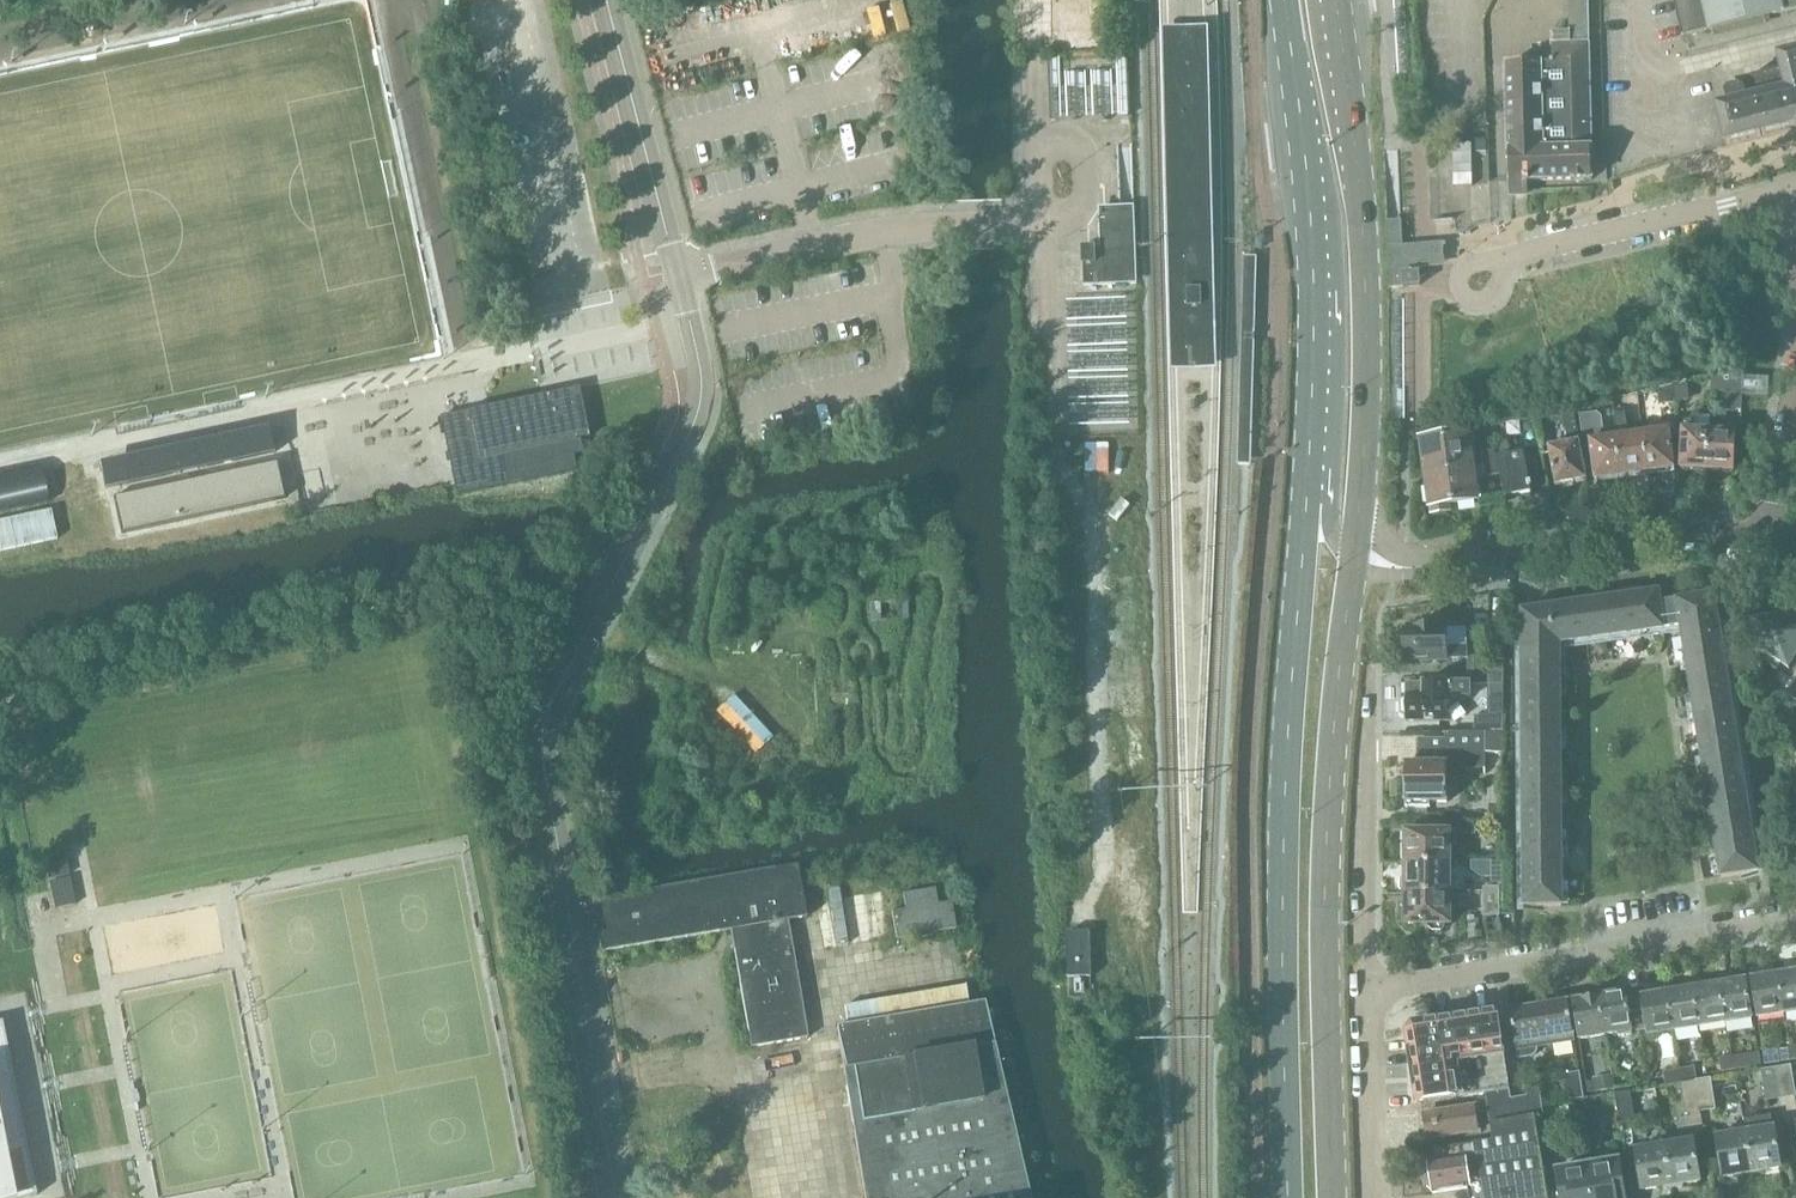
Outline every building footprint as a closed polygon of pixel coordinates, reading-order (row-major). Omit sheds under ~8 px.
[(1552,43),(1588,42),(1587,0),(1570,0),(1571,37),(1552,38),(1552,43)] [(1681,37),(1795,10),(1795,0),(1673,0),(1681,37)] [(1201,146),(1198,35),(1189,36),(1180,36),(1182,147),(1192,146),(1201,146)] [(1588,42),(1552,43),(1553,63),(1506,65),(1510,182),(1512,182),(1512,195),(1528,195),(1528,183),(1531,183),(1531,181),(1593,179),(1588,42)] [(1725,98),(1727,106),(1717,108),(1725,144),(1795,128),(1795,129),(1795,53),(1778,58),(1782,74),(1738,85),(1739,89),(1729,91),(1724,97),(1725,98)] [(1120,59),(1123,120),(1134,119),(1131,58),(1120,59)] [(1054,62),(1057,123),(1068,122),(1065,61),(1054,62)] [(1475,143),(1456,143),(1455,182),(1474,182),(1475,143)] [(1080,262),(1058,262),(1060,336),(1081,336),(1080,262)] [(1710,390),(1733,392),(1742,392),(1743,369),(1712,377),(1710,390)] [(1686,383),(1674,385),(1675,398),(1688,397),(1686,383)] [(1671,387),(1656,389),(1658,402),(1673,399),(1671,387)] [(466,393),(437,400),(441,418),(442,418),(448,446),(447,446),(455,483),(457,494),(505,484),(575,469),(572,455),(581,453),(578,439),(583,438),(588,437),(578,389),(574,389),(562,392),(547,395),(542,396),(489,407),(470,412),(468,402),(466,393)] [(1742,392),(1733,392),(1732,410),(1742,411),(1742,392)] [(1563,412),(1569,444),(1549,448),(1557,485),(1560,485),(1562,488),(1573,486),(1574,482),(1586,480),(1579,443),(1580,442),(1574,410),(1563,412)] [(1622,475),(1617,437),(1601,439),(1599,426),(1602,421),(1592,413),(1580,415),(1584,451),(1592,450),(1595,478),(1607,477),(1610,479),(1617,479),(1619,475),(1622,475)] [(1614,418),(1617,437),(1622,475),(1633,473),(1636,476),(1642,475),(1645,472),(1648,471),(1642,433),(1626,436),(1623,416),(1614,418)] [(193,446),(194,451),(198,469),(275,453),(272,440),(270,432),(270,429),(193,446)] [(1692,468),(1707,469),(1709,431),(1683,429),(1681,467),(1682,467),(1687,471),(1692,468)] [(1669,430),(1642,433),(1648,471),(1659,470),(1663,472),(1669,472),(1672,468),(1674,468),(1669,430)] [(1709,431),(1707,469),(1723,470),(1728,473),(1733,470),(1734,470),(1736,432),(1709,431)] [(1425,460),(1427,472),(1473,466),(1468,433),(1422,440),(1423,444),(1420,447),(1422,457),(1425,460)] [(1096,434),(1095,457),(1121,458),(1122,435),(1096,434)] [(1537,440),(1526,442),(1528,453),(1539,450),(1537,440)] [(175,449),(99,466),(100,468),(104,489),(181,472),(177,455),(176,449),(175,449)] [(1496,451),(1498,460),(1505,498),(1506,498),(1506,495),(1530,491),(1530,493),(1531,493),(1524,453),(1510,456),(1508,449),(1496,451)] [(1496,460),(1498,460),(1496,451),(1482,453),(1484,464),(1496,463),(1496,460)] [(277,462),(113,497),(121,534),(285,499),(277,462)] [(1498,475),(1496,463),(1484,464),(1486,477),(1498,475)] [(0,475),(0,512),(49,502),(42,466),(0,475)] [(1473,466),(1427,472),(1433,510),(1436,512),(1448,510),(1450,507),(1450,504),(1478,500),(1473,466)] [(0,521),(0,550),(58,538),(52,510),(0,521)] [(1522,610),(1524,906),(1563,905),(1560,644),(1681,627),(1721,877),(1759,871),(1714,594),(1676,600),(1661,603),(1659,591),(1522,610)] [(913,602),(873,604),(874,624),(914,621),(913,602)] [(1789,669),(1795,658),(1795,622),(1787,617),(1779,615),(1750,620),(1755,654),(1764,653),(1789,669)] [(1404,660),(1446,659),(1468,658),(1468,646),(1448,646),(1447,629),(1438,629),(1438,626),(1414,626),(1414,629),(1403,629),(1404,660)] [(1487,641),(1487,670),(1503,670),(1503,641),(1487,641)] [(1450,672),(1450,682),(1469,682),(1469,671),(1474,671),(1474,658),(1468,658),(1446,659),(1447,673),(1450,672)] [(1484,680),(1504,680),(1504,671),(1487,670),(1485,670),(1484,680)] [(1469,682),(1450,682),(1421,682),(1421,684),(1406,684),(1406,696),(1405,696),(1405,702),(1400,704),(1400,714),(1405,716),(1405,721),(1446,721),(1446,697),(1470,697),(1469,682)] [(1783,728),(1795,708),(1795,701),(1786,695),(1770,719),(1783,728)] [(1751,699),(1754,720),(1769,719),(1773,714),(1751,699)] [(1475,715),(1475,731),(1486,731),(1486,732),(1503,732),(1503,715),(1475,715)] [(1418,740),(1418,764),(1446,764),(1446,770),(1486,769),(1486,753),(1486,732),(1486,731),(1475,731),(1475,732),(1446,732),(1446,740),(1418,740)] [(1503,732),(1486,732),(1486,753),(1503,753),(1503,732)] [(1446,764),(1418,764),(1405,764),(1405,808),(1429,807),(1429,802),(1446,802),(1446,770),(1446,764)] [(1476,822),(1461,822),(1461,834),(1476,834),(1476,822)] [(1405,834),(1405,864),(1449,864),(1449,845),(1456,845),(1456,834),(1405,834)] [(64,848),(43,852),(48,880),(69,875),(64,848)] [(1504,862),(1491,862),(1491,883),(1504,882),(1504,862)] [(1405,890),(1405,894),(1449,894),(1449,864),(1405,864),(1403,866),(1403,874),(1405,876),(1405,877),(1401,880),(1401,887),(1405,890)] [(70,879),(49,883),(54,910),(75,905),(70,879)] [(822,940),(887,938),(885,880),(820,882),(822,940)] [(906,907),(894,908),(897,935),(957,928),(954,899),(939,901),(938,886),(904,890),(906,907)] [(1484,889),(1485,915),(1499,915),(1498,889),(1484,889)] [(1449,894),(1405,894),(1405,895),(1403,896),(1403,904),(1405,906),(1405,917),(1404,917),(1404,922),(1408,925),(1408,924),(1428,924),(1428,929),(1433,932),(1440,932),(1444,929),(1444,924),(1449,924),(1449,894)] [(1067,930),(1069,976),(1093,975),(1091,929),(1067,930)] [(1777,975),(1783,1013),(1795,1011),(1795,972),(1777,975)] [(1783,1013),(1777,975),(1751,979),(1757,1017),(1783,1013)] [(1746,979),(1720,984),(1726,1022),(1753,1018),(1746,979)] [(1720,984),(1694,988),(1700,1027),(1726,1022),(1720,984)] [(1694,988),(1667,992),(1674,1031),(1700,1027),(1694,988)] [(1626,992),(1599,996),(1606,1035),(1616,1033),(1620,1035),(1633,1033),(1632,1030),(1633,1030),(1627,999),(1626,992)] [(1641,997),(1646,1028),(1647,1035),(1674,1031),(1667,992),(1641,997)] [(1606,1035),(1599,996),(1596,997),(1596,994),(1585,996),(1585,999),(1573,1001),(1579,1039),(1606,1035)] [(1641,997),(1627,999),(1633,1030),(1646,1028),(1641,997)] [(1568,1002),(1539,1006),(1545,1044),(1574,1040),(1568,1002)] [(1545,1044),(1539,1006),(1510,1011),(1518,1059),(1532,1056),(1536,1054),(1538,1050),(1537,1046),(1545,1044)] [(1410,1021),(1404,1030),(1409,1035),(1420,1102),(1509,1089),(1498,1014),(1498,1013),(1416,1026),(1410,1021)] [(36,1194),(25,1140),(7,1050),(8,1050),(2,1021),(0,1021),(0,1197),(25,1197),(36,1194)] [(1791,1060),(1789,1048),(1778,1050),(1780,1061),(1791,1060)] [(1758,1052),(1733,1057),(1735,1069),(1745,1067),(1761,1065),(1758,1052)] [(1735,1069),(1733,1057),(1720,1059),(1722,1071),(1735,1069)] [(1791,1065),(1775,1067),(1780,1098),(1795,1096),(1791,1065)] [(1780,1098),(1775,1067),(1761,1070),(1766,1101),(1780,1098)] [(1692,1068),(1680,1070),(1682,1082),(1694,1080),(1692,1068)] [(1682,1082),(1680,1070),(1669,1072),(1670,1084),(1682,1082)] [(1563,1075),(1567,1101),(1577,1099),(1584,1098),(1579,1072),(1563,1075)] [(1592,1077),(1594,1092),(1603,1090),(1615,1088),(1613,1074),(1592,1077)] [(1710,1078),(1693,1081),(1699,1112),(1715,1109),(1710,1078)] [(1699,1112),(1693,1081),(1681,1083),(1686,1114),(1699,1112)] [(1491,1124),(1535,1118),(1535,1116),(1543,1114),(1539,1088),(1526,1090),(1527,1097),(1511,1099),(1509,1089),(1486,1092),(1491,1124)] [(1615,1094),(1620,1125),(1635,1122),(1630,1091),(1615,1094)] [(1584,1098),(1577,1099),(1580,1120),(1582,1130),(1599,1128),(1597,1117),(1593,1097),(1584,1098)] [(1425,1132),(1426,1138),(1478,1131),(1474,1107),(1423,1114),(1424,1121),(1423,1122),(1424,1123),(1425,1129),(1424,1131),(1425,1132)] [(1743,1119),(1745,1132),(1752,1175),(1764,1173),(1763,1171),(1781,1168),(1774,1127),(1773,1127),(1771,1115),(1743,1119)] [(1470,1197),(1548,1197),(1535,1118),(1491,1124),(1494,1140),(1465,1144),(1470,1187),(1468,1187),(1470,1197)] [(1752,1175),(1745,1132),(1716,1136),(1723,1177),(1740,1175),(1741,1177),(1752,1175)] [(1694,1140),(1665,1145),(1672,1188),(1683,1187),(1683,1184),(1700,1181),(1694,1140)] [(1433,1193),(1468,1187),(1470,1187),(1465,1144),(1427,1150),(1431,1175),(1429,1175),(1426,1179),(1427,1187),(1431,1190),(1432,1189),(1433,1193)] [(1672,1188),(1665,1145),(1635,1150),(1642,1191),(1660,1188),(1660,1190),(1672,1188)] [(1588,1165),(1593,1197),(1626,1197),(1620,1160),(1588,1165)] [(1588,1165),(1555,1171),(1560,1197),(1593,1197),(1588,1165)]
